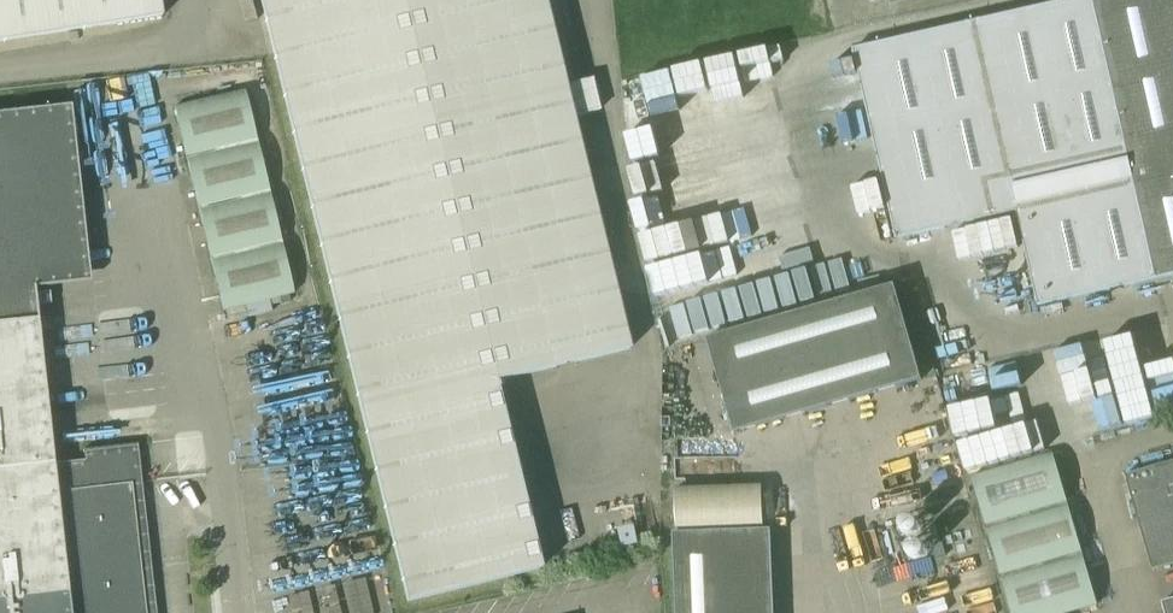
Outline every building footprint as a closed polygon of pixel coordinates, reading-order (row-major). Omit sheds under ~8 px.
[(162,16),(159,0),(0,0),(0,41),(162,16)] [(542,569),(495,381),(629,350),(544,0),(261,0),(407,602),(542,569)] [(853,48),(896,239),(1017,211),(1038,305),(1157,279),(1172,276),(1172,0),(1072,0),(853,48)] [(292,294),(245,91),(174,107),(221,311),(292,294)] [(85,460),(54,464),(37,318),(35,289),(91,281),(71,105),(0,113),(0,612),(157,612),(138,443),(84,450),(85,460)] [(922,378),(895,284),(708,338),(735,432),(922,378)] [(1013,612),(1067,612),(1098,604),(1054,452),(974,476),(1013,612)] [(322,461),(340,540),(373,533),(355,453),(322,461)] [(1127,475),(1153,569),(1172,563),(1172,462),(1127,475)] [(773,552),(772,532),(772,529),(674,533),(677,612),(775,612),(773,552)] [(355,593),(358,610),(389,604),(386,587),(355,593)] [(1163,601),(1166,612),(1172,612),(1172,599),(1163,601)]
